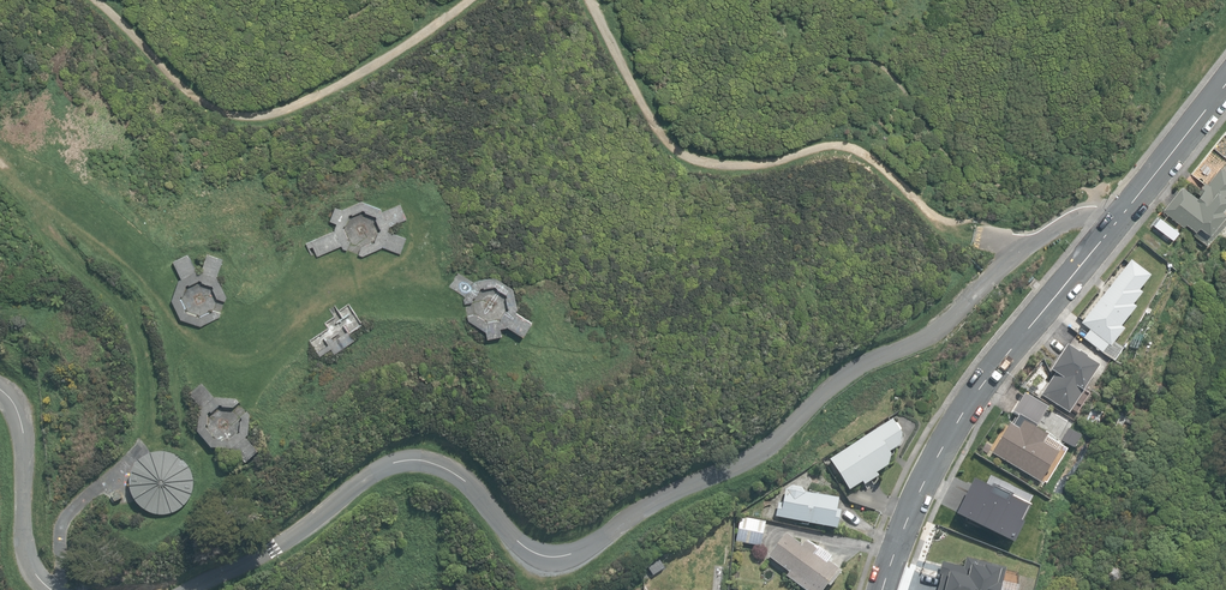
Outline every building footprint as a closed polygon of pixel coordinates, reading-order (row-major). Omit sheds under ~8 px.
[(1206,246),(1225,222),(1225,172),(1219,167),(1205,183),(1204,182),(1196,192),(1200,194),(1197,198),(1181,186),(1161,210),(1206,246)] [(313,249),(317,256),(342,246),(341,248),(348,250),(349,242),(350,241),(348,241),(349,240),(349,238),(344,228),(343,228),(344,225),(346,226),(348,215),(352,216),(353,216),(362,211),(363,210),(366,211),(365,213),(375,215),(375,218),(377,219),(380,229),(381,229),(380,233),(378,233),(376,241),(375,242),(373,242),(372,243),(362,247),(360,255),(363,256),(382,247),(401,251),(404,238),(388,234),(389,228),(407,219),(401,204),(383,212),(383,210),(361,204),(343,210),(335,208),(332,221),(337,222),(335,230),(307,243),(306,248),(313,249)] [(180,319),(200,326),(220,317),(221,312),(214,310),(212,311),(209,312),(200,316),(199,317),(196,316),(196,315),(187,311),(186,312),(184,309),(186,308),(181,299),(181,296),(182,295),(186,286),(186,285),(189,284),(189,285),(199,281),(198,280),(202,281),(202,282),(211,286),(212,285),(213,288),(212,288),(217,298),(225,301),(226,297),(218,278),(217,279),(223,260),(208,254),(201,272),(198,271),(197,272),(189,254),(173,260),(181,279),(178,280),(172,300),(180,319)] [(1083,339),(1101,353),(1108,345),(1110,347),(1124,330),(1121,327),(1136,308),(1132,306),(1142,294),(1138,292),(1150,277),(1130,262),(1081,324),(1089,331),(1083,339)] [(487,329),(488,338),(502,336),(501,328),(505,329),(507,326),(525,334),(531,322),(515,314),(518,309),(513,288),(495,280),(475,282),(474,283),(457,275),(451,287),(466,294),(463,300),(462,303),(473,302),(473,301),(472,300),(474,297),(475,298),(480,288),(481,289),(483,289),(484,290),(495,287),(495,286),(498,287),(497,289),(506,293),(507,294),(506,297),(505,298),(508,307),(509,308),(507,312),(506,311),(502,320),(501,320),(499,319),(498,319),(487,322),(487,323),(484,321),(484,319),(475,315),(468,317),(467,319),(487,329)] [(314,346),(320,357),(332,349),(335,354),(355,340),(349,331),(334,341),(331,337),(327,340),(326,338),(314,346)] [(1041,395),(1069,414),(1084,391),(1083,390),(1097,368),(1085,359),(1086,358),(1079,354),(1078,355),(1067,347),(1050,372),(1055,375),(1041,395)] [(233,450),(244,465),(259,454),(247,437),(249,437),(250,415),(248,412),(241,417),(242,418),(242,419),(243,421),(241,423),(240,432),(240,433),(238,435),(237,434),(229,440),(230,441),(227,443),(225,441),(216,440),(215,440),(213,438),(214,437),(207,428),(206,429),(204,427),(207,425),(209,415),(211,413),(220,407),(219,406),(221,404),(223,407),(233,408),(240,404),(237,399),(216,398),(215,399),(203,383),(189,393),(201,410),(199,411),(198,433),(210,449),(233,450)] [(1018,427),(1009,422),(991,452),(1040,481),(1057,451),(1041,443),(1047,433),(1023,419),(1018,427)] [(830,460),(849,491),(863,482),(865,486),(879,477),(876,474),(887,467),(891,456),(889,453),(899,447),(902,435),(892,420),(830,460)] [(154,514),(158,515),(162,515),(166,515),(170,515),(174,514),(178,512),(181,510),(185,507),(187,505),(190,501),(192,498),(194,494),(195,490),(195,486),(195,482),(195,478),(194,474),(192,470),(190,466),(188,463),(185,460),(182,457),(179,455),(175,454),(171,452),(167,452),(163,451),(159,452),(155,453),(151,454),(147,456),(144,458),(140,461),(138,464),(135,467),(134,471),(132,475),(131,479),(131,483),(131,487),(132,491),(133,495),(135,499),(137,502),(140,505),(143,508),(146,511),(150,513),(154,514)] [(955,515),(1008,549),(1016,536),(1013,534),(1028,512),(1017,505),(1024,495),(1007,484),(993,506),(970,491),(955,515)] [(775,517),(836,529),(839,512),(835,511),(838,500),(804,493),(801,488),(791,486),(787,490),(785,489),(782,504),(778,503),(775,517)] [(112,494),(115,502),(123,499),(119,491),(112,494)] [(736,541),(761,547),(766,521),(742,516),(736,541)] [(805,589),(824,589),(827,585),(830,588),(841,573),(822,558),(820,560),(814,555),(818,551),(805,541),(802,546),(786,534),(769,557),(789,572),(786,576),(805,589)] [(941,561),(935,589),(999,589),(1000,585),(995,584),(996,578),(1002,580),(1005,569),(964,557),(962,567),(941,561)] [(1106,586),(1115,586),(1120,581),(1120,571),(1114,567),(1106,567),(1102,572),(1101,581),(1106,586)]
